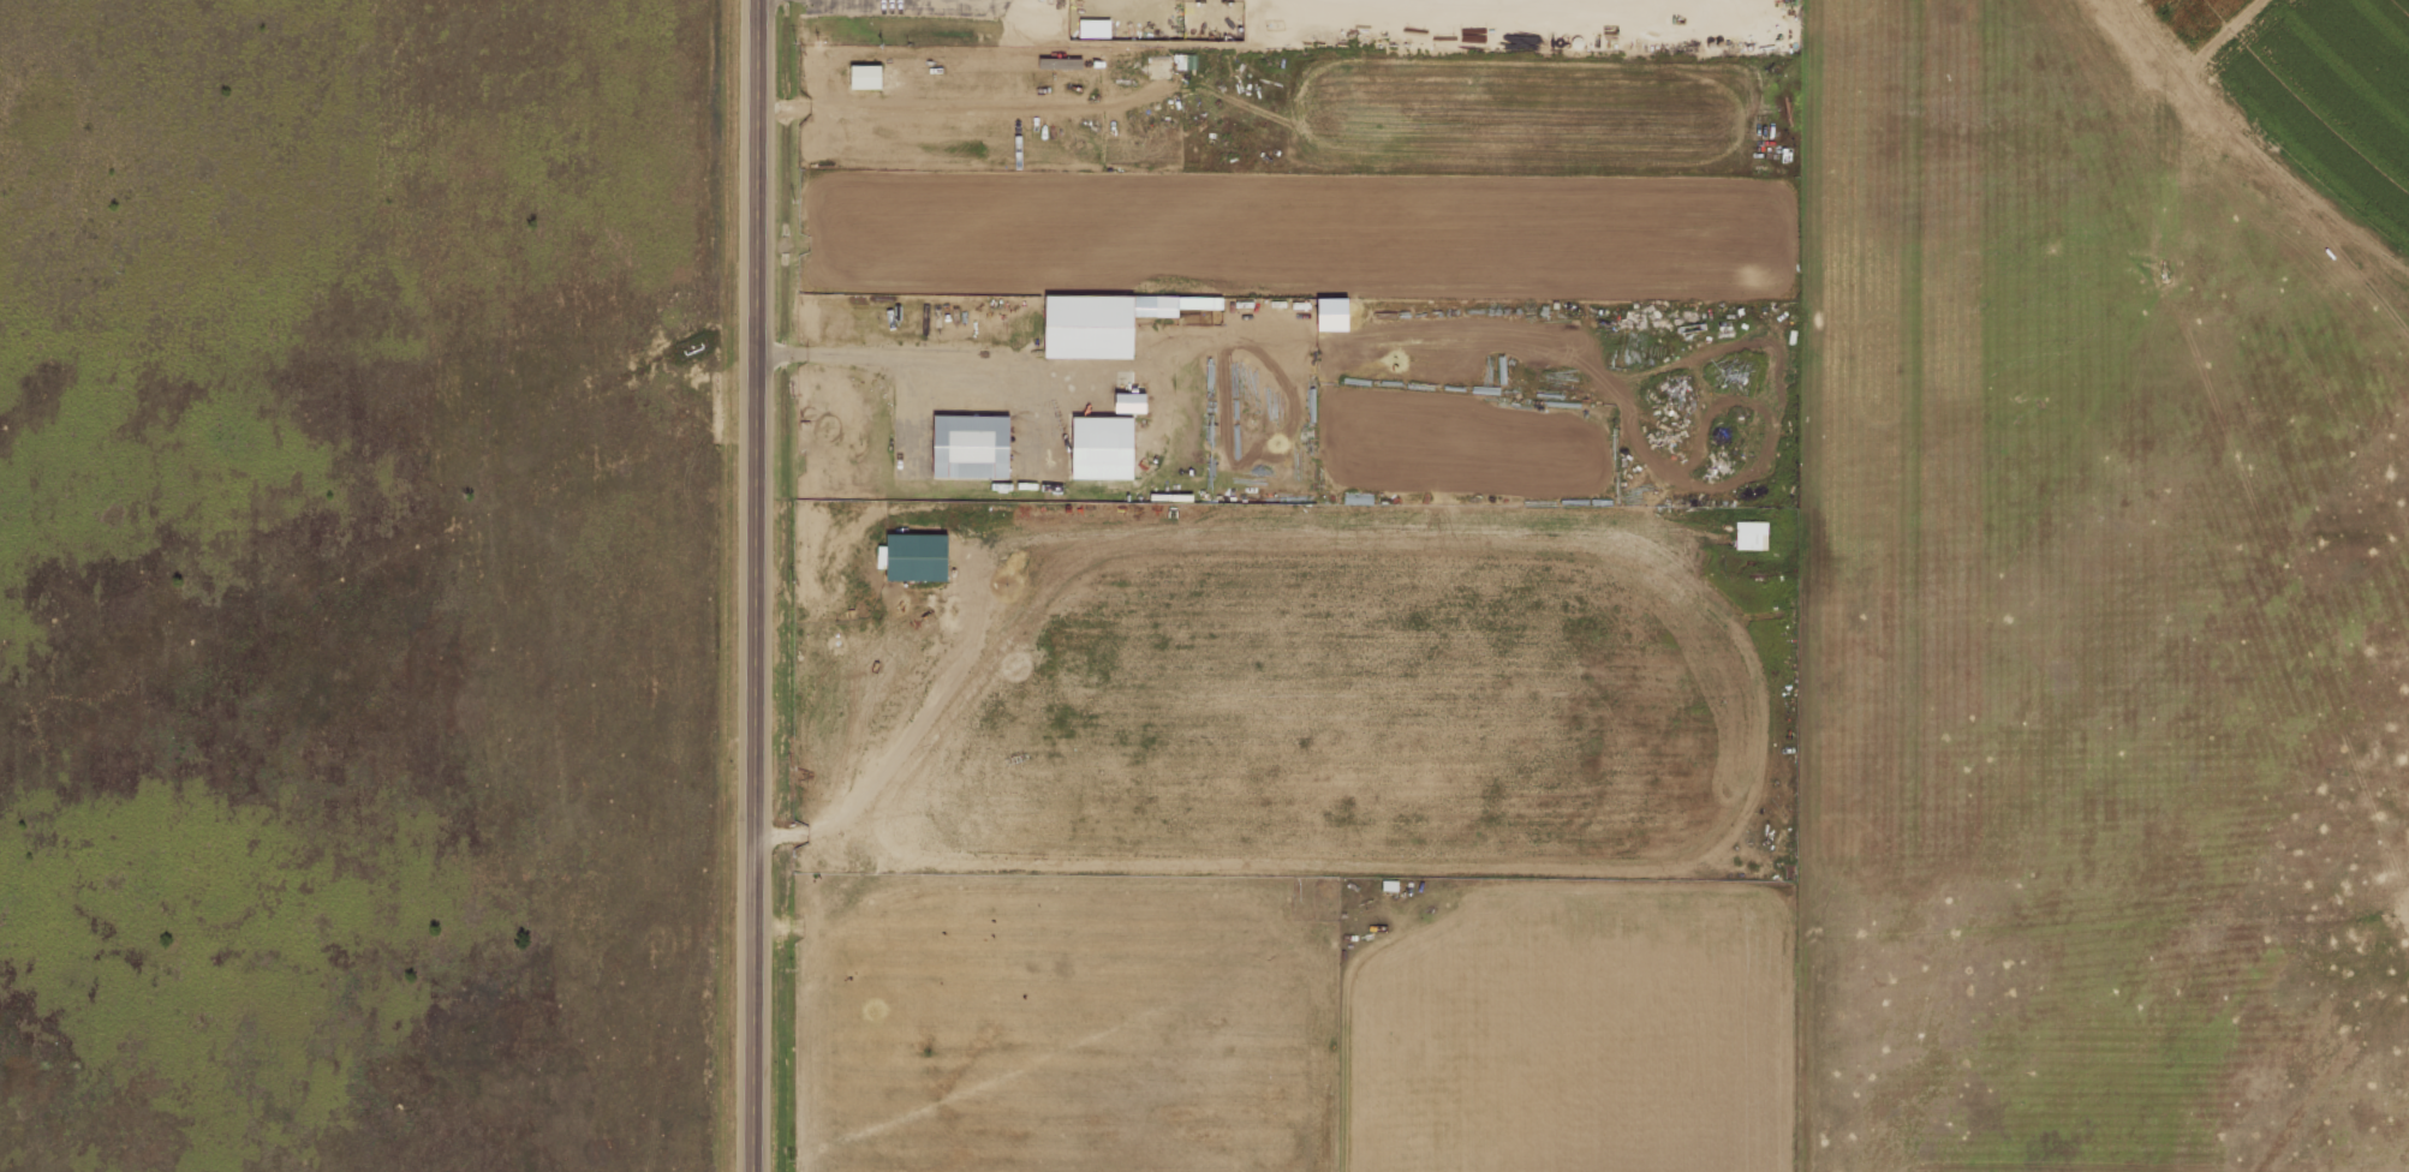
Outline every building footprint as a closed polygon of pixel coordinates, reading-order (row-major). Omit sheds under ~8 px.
[(1076,37),(1108,38),(1108,20),(1077,19),(1076,37)] [(877,89),(876,65),(846,66),(847,89),(877,89)] [(1040,294),(1040,355),(1127,357),(1128,295),(1040,294)] [(1131,295),(1131,316),(1176,316),(1176,295),(1131,295)] [(1177,297),(1177,307),(1220,307),(1220,297),(1177,297)] [(1314,298),(1314,329),(1344,329),(1344,298),(1314,298)] [(1113,393),(1111,412),(1141,412),(1143,393),(1113,393)] [(932,413),(931,476),(1007,476),(1008,414),(932,413)] [(1069,417),(1068,478),(1128,478),(1129,417),(1069,417)] [(1733,548),(1764,549),(1765,521),(1734,520),(1733,548)] [(884,533),(884,579),(944,579),(944,533),(884,533)]
